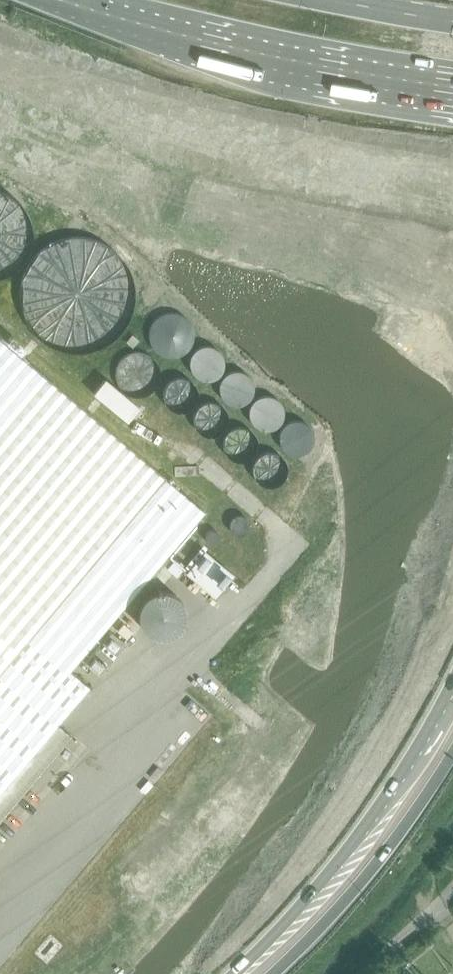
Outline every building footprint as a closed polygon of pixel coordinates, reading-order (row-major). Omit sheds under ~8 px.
[(193,334),(193,333),(192,329),(191,325),(189,321),(186,318),(180,313),(172,311),(167,312),(162,313),(156,317),(152,321),(150,325),(149,333),(149,337),(150,341),(155,349),(158,352),(162,354),(170,356),(175,355),(179,354),(186,349),(191,343),(192,338),(193,334)] [(132,334),(126,342),(133,347),(139,340),(132,334)] [(97,421),(0,339),(0,537),(97,421)] [(159,374),(159,372),(158,364),(153,357),(150,354),(146,352),(143,351),(136,350),(128,352),(125,354),(121,357),(118,362),(116,365),(115,373),(116,378),(117,382),(122,389),(128,393),(136,394),(141,394),(146,393),(152,389),(157,382),(158,379),(159,374)] [(127,421),(138,407),(105,379),(93,393),(127,421)] [(0,537),(0,818),(71,734),(70,733),(58,723),(68,711),(89,686),(69,669),(203,511),(163,477),(97,421),(0,537)] [(182,556),(190,546),(183,540),(175,550),(182,556)] [(197,548),(184,565),(211,587),(224,570),(197,548)] [(123,623),(117,630),(126,638),(133,631),(123,623)] [(111,631),(85,662),(99,674),(126,643),(111,631)]
